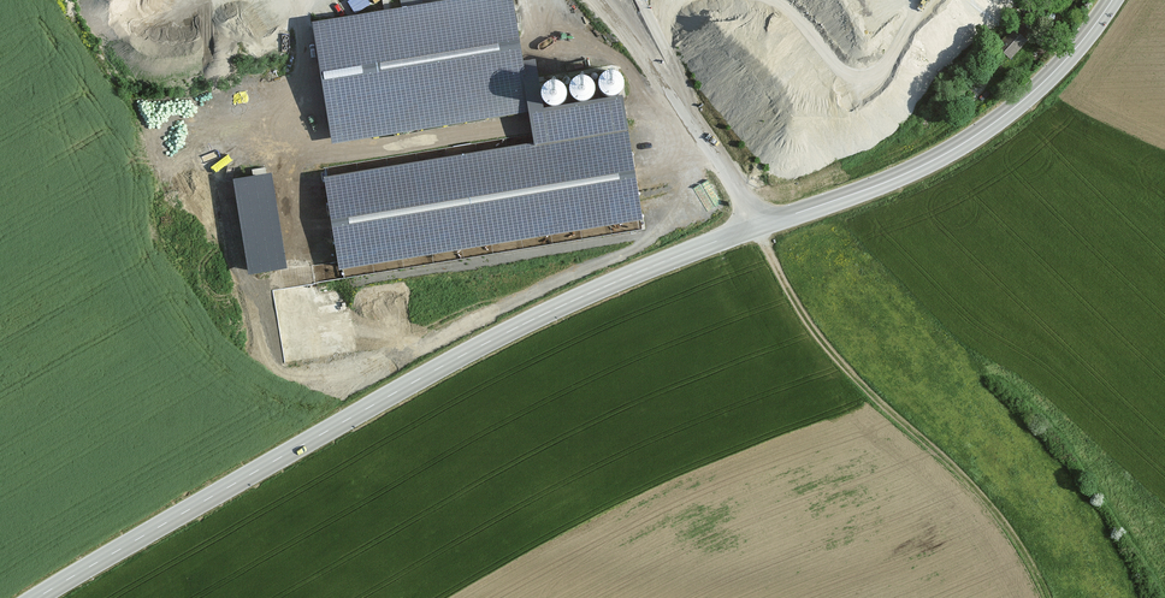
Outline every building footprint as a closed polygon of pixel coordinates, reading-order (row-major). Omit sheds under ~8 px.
[(319,28),(339,145),(528,113),(509,0),(487,0),(319,28)] [(372,1),(371,0),(349,0),(356,12),(372,1)] [(617,80),(610,76),(603,79),(600,86),(602,93),(609,96),(616,94),(620,87),(617,80)] [(589,82),(582,79),(575,82),(572,88),(574,96),(581,99),(588,96),(592,90),(589,82)] [(560,87),(554,83),(546,86),(543,93),(546,100),(552,103),(560,101),(563,94),(560,87)] [(532,146),(328,180),(344,275),(643,225),(623,107),(529,123),(532,146)] [(269,179),(236,183),(249,279),(283,274),(269,179)]
